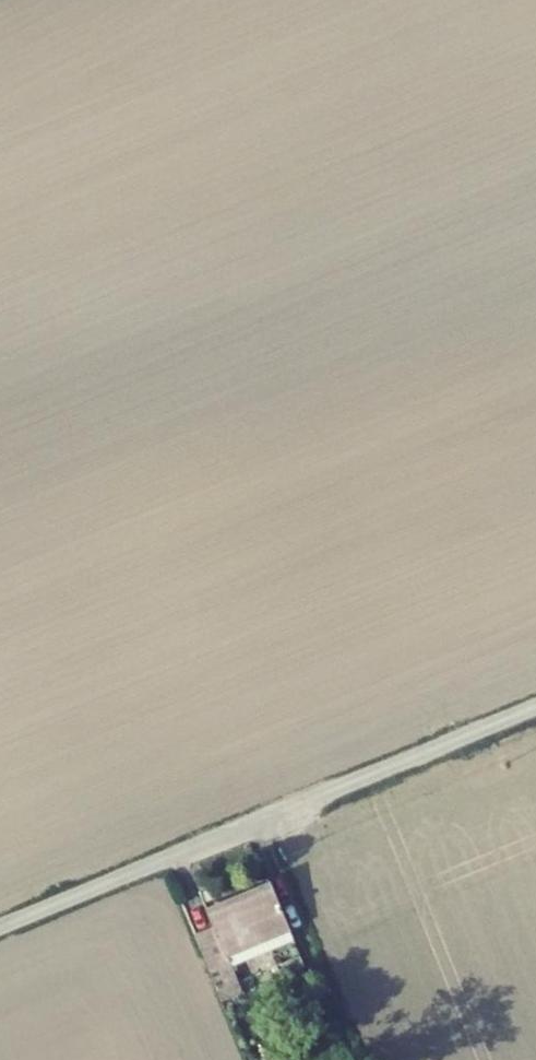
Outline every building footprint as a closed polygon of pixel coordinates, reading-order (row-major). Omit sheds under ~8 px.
[(287,893),(219,921),(226,935),(206,944),(233,1009),(255,1001),(241,966),(306,940),(287,893)]
